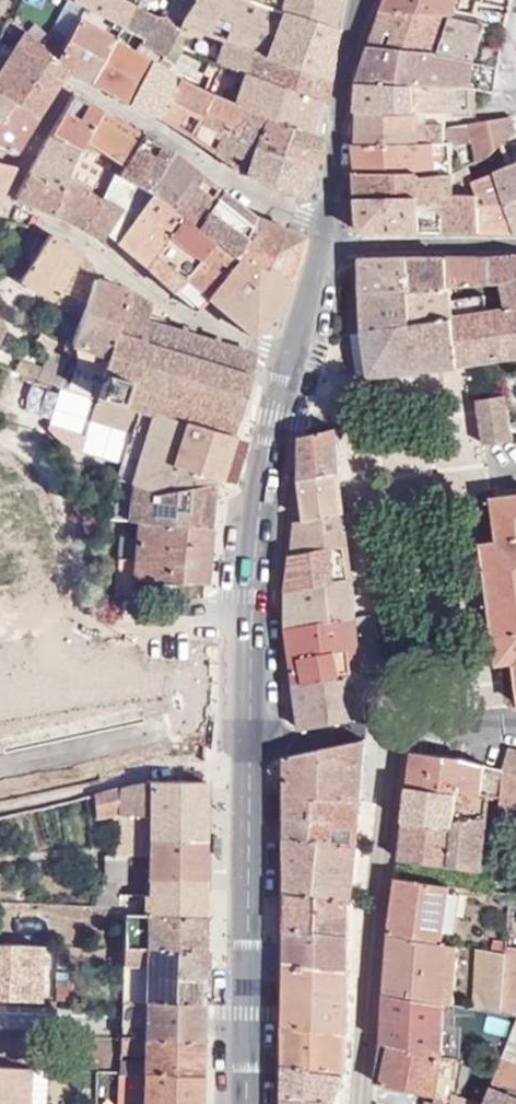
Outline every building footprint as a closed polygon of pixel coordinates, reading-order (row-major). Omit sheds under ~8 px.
[(72,1),(70,0),(68,0),(55,25),(42,46),(65,69),(90,83),(113,37),(79,18),(85,7),(72,1)] [(99,13),(123,28),(136,6),(123,0),(73,0),(72,1),(85,7),(99,13)] [(333,29),(331,28),(290,14),(250,0),(194,0),(181,24),(223,40),(271,58),(327,77),(333,29)] [(290,14),(331,28),(338,0),(250,0),(290,14)] [(384,11),(453,15),(455,13),(459,0),(388,0),(384,11)] [(455,13),(479,19),(482,6),(483,0),(459,0),(455,13)] [(178,30),(168,17),(165,16),(155,16),(136,6),(123,28),(141,39),(136,51),(150,60),(129,103),(157,116),(177,78),(168,71),(156,64),(170,43),(176,33),(178,30)] [(482,6),(479,19),(486,21),(505,27),(509,12),(482,6)] [(113,37),(117,40),(123,28),(99,13),(85,7),(79,18),(113,37)] [(453,15),(384,11),(372,45),(442,53),(453,15)] [(442,53),(477,59),(486,21),(479,19),(455,13),(453,15),(442,53)] [(42,46),(14,20),(12,23),(7,21),(4,28),(19,39),(14,49),(0,43),(0,57),(21,71),(50,94),(65,69),(42,46)] [(123,28),(117,40),(113,37),(90,83),(129,103),(150,60),(136,51),(141,39),(123,28)] [(185,37),(176,33),(170,43),(179,48),(185,37)] [(314,100),(324,104),(327,77),(271,58),(223,40),(215,62),(243,73),(314,100)] [(168,71),(174,63),(181,49),(179,48),(170,43),(156,64),(168,71)] [(498,66),(477,61),(477,59),(442,53),(372,45),(359,81),(414,85),(472,88),(494,91),(498,66)] [(10,103),(35,117),(50,94),(21,71),(0,57),(0,97),(10,103)] [(264,116),(306,132),(314,100),(243,73),(232,103),(240,106),(264,116)] [(157,116),(189,135),(209,93),(177,78),(157,116)] [(414,85),(359,81),(357,111),(411,111),(414,85)] [(447,111),(472,110),(472,88),(414,85),(411,111),(420,111),(447,111)] [(103,110),(73,92),(49,133),(80,151),(85,143),(103,110)] [(227,135),(240,106),(232,103),(209,93),(189,135),(212,151),(222,132),(227,135)] [(0,118),(10,103),(0,97),(0,118)] [(0,118),(0,119),(0,150),(12,154),(35,117),(10,103),(0,118)] [(244,172),(255,143),(264,116),(240,106),(227,135),(222,132),(212,151),(244,172)] [(143,135),(103,110),(85,143),(123,166),(143,135)] [(420,120),(356,119),(355,146),(446,144),(447,128),(447,111),(420,111),(420,120)] [(411,111),(357,111),(356,119),(420,120),(420,111),(411,111)] [(310,167),(320,136),(306,132),(264,116),(255,143),(310,167)] [(512,116),(447,128),(446,144),(452,144),(452,152),(474,147),(478,162),(485,159),(503,143),(515,132),(512,116)] [(80,151),(49,133),(27,172),(61,192),(67,180),(80,151)] [(172,153),(143,135),(123,166),(117,175),(148,191),(172,153)] [(80,151),(67,180),(101,200),(121,208),(112,222),(123,230),(148,191),(117,175),(123,166),(85,143),(80,151)] [(244,172),(301,197),(310,167),(255,143),(244,172)] [(454,173),(454,170),(452,152),(452,144),(446,144),(355,146),(358,173),(454,173)] [(235,259),(236,256),(255,218),(172,153),(148,191),(178,217),(211,240),(235,259)] [(12,166),(0,163),(0,193),(12,166)] [(511,167),(496,173),(506,200),(515,196),(515,165),(511,167)] [(27,172),(15,197),(53,214),(61,192),(27,172)] [(455,193),(455,182),(454,173),(358,173),(360,200),(422,198),(422,204),(444,204),(445,194),(455,193)] [(480,233),(515,233),(515,231),(506,200),(496,173),(474,183),(479,194),(480,233)] [(61,192),(53,214),(84,229),(101,200),(67,180),(61,192)] [(145,266),(178,217),(148,191),(123,230),(116,241),(145,266)] [(422,204),(423,233),(480,233),(479,194),(455,193),(445,194),(444,204),(422,204)] [(515,231),(515,196),(506,200),(515,231)] [(360,200),(362,234),(423,233),(422,204),(422,198),(360,200)] [(84,229),(103,239),(106,234),(112,222),(121,208),(101,200),(84,229)] [(145,266),(172,291),(211,240),(178,217),(145,266)] [(289,282),(302,236),(255,218),(236,256),(261,270),(265,266),(289,282)] [(112,222),(106,234),(116,241),(123,230),(112,222)] [(19,280),(51,299),(57,289),(64,278),(70,281),(81,263),(76,261),(81,253),(49,234),(19,280)] [(196,311),(207,297),(235,259),(211,240),(172,291),(196,311)] [(67,294),(63,306),(81,317),(95,278),(96,275),(81,253),(76,261),(81,263),(70,281),(64,278),(57,289),(67,294)] [(265,266),(261,270),(236,256),(235,259),(207,297),(252,336),(289,282),(265,266)] [(515,256),(500,258),(502,282),(503,288),(504,297),(507,311),(515,310),(515,257),(515,256)] [(452,286),(416,291),(413,258),(364,260),(366,332),(455,319),(496,313),(494,298),(486,299),(485,295),(464,298),(463,285),(452,286)] [(413,258),(416,291),(452,286),(449,258),(413,258)] [(463,285),(495,283),(492,258),(449,258),(452,286),(463,285)] [(492,258),(495,283),(502,282),(500,258),(492,258)] [(124,305),(129,290),(95,278),(81,317),(71,345),(74,347),(76,368),(69,388),(94,396),(103,373),(100,371),(124,305)] [(504,297),(494,298),(496,313),(507,311),(504,297)] [(147,314),(148,312),(124,305),(100,371),(103,373),(94,396),(138,411),(164,418),(166,416),(233,436),(255,355),(217,343),(219,336),(214,335),(212,341),(184,333),(186,326),(181,324),(179,331),(165,327),(145,321),(147,314)] [(507,311),(496,313),(455,319),(460,365),(474,363),(515,356),(515,310),(507,311)] [(410,371),(427,369),(428,369),(444,367),(460,365),(455,319),(366,332),(373,376),(376,376),(410,371)] [(50,350),(55,341),(51,338),(40,333),(33,345),(48,353),(50,350)] [(41,367),(36,377),(59,385),(62,377),(58,375),(66,359),(50,350),(48,353),(41,367)] [(20,360),(15,369),(36,377),(41,367),(20,360)] [(444,367),(428,369),(427,369),(410,371),(376,376),(380,403),(447,394),(444,367)] [(59,390),(49,424),(80,433),(90,400),(59,390)] [(512,438),(506,391),(479,394),(486,442),(512,438)] [(96,400),(81,451),(116,462),(132,410),(96,400)] [(109,502),(108,519),(137,522),(210,529),(214,483),(233,436),(166,416),(164,418),(138,411),(109,502)] [(337,428),(303,436),(301,478),(340,472),(337,428)] [(307,519),(345,513),(340,472),(301,478),(307,519)] [(490,585),(500,663),(515,662),(515,488),(494,490),(500,541),(484,544),(487,563),(490,585)] [(307,519),(297,521),(292,554),(348,544),(345,513),(307,519)] [(178,582),(205,584),(210,529),(137,522),(136,537),(120,536),(116,593),(133,595),(134,580),(179,583),(178,582)] [(348,544),(292,554),(292,559),(349,548),(348,544)] [(350,561),(349,548),(292,559),(290,569),(288,586),(352,575),(350,561)] [(352,575),(288,586),(288,589),(318,584),(352,578),(352,575)] [(355,616),(352,578),(318,584),(319,622),(355,616)] [(319,622),(318,584),(288,589),(288,628),(319,622)] [(319,622),(288,628),(295,686),(361,674),(355,616),(319,622)] [(302,729),(364,717),(361,674),(295,686),(302,729)] [(364,740),(289,755),(288,838),(312,839),(316,797),(359,800),(364,740)] [(506,759),(504,768),(515,772),(515,749),(510,747),(506,759)] [(463,757),(414,751),(410,785),(457,792),(458,789),(483,793),(486,764),(473,760),(463,757)] [(490,794),(502,796),(504,768),(486,764),(483,793),(458,789),(457,792),(454,827),(449,865),(481,870),(486,827),(490,794)] [(504,768),(502,796),(501,802),(501,812),(515,811),(515,772),(504,768)] [(118,816),(150,816),(150,839),(204,840),(204,780),(150,781),(149,781),(122,787),(120,788),(94,794),(96,818),(118,816)] [(457,792),(410,785),(406,821),(454,827),(457,792)] [(359,800),(316,797),(312,839),(322,839),(356,846),(356,838),(359,800)] [(150,856),(150,839),(150,816),(118,816),(118,855),(128,856),(150,856)] [(402,859),(438,863),(449,865),(454,827),(406,821),(402,859)] [(322,839),(312,839),(288,838),(288,860),(288,891),(316,895),(322,839)] [(150,839),(150,856),(150,877),(204,878),(204,840),(150,839)] [(356,846),(322,839),(316,895),(319,896),(348,901),(351,901),(356,846)] [(118,883),(126,884),(128,856),(118,855),(107,855),(106,883),(118,883)] [(203,911),(204,878),(150,877),(149,894),(127,894),(126,914),(203,915),(203,911)] [(452,886),(400,879),(392,935),(444,943),(452,886)] [(461,887),(452,886),(444,943),(453,944),(461,887)] [(319,896),(316,895),(288,891),(287,929),(318,931),(319,896)] [(500,908),(510,909),(511,894),(501,893),(500,908)] [(348,901),(319,896),(318,931),(347,934),(348,901)] [(114,914),(112,947),(124,948),(125,948),(125,946),(126,914),(114,914)] [(202,947),(203,915),(126,914),(125,946),(148,946),(202,947)] [(318,931),(287,929),(287,963),(347,970),(347,934),(318,931)] [(455,991),(458,945),(453,944),(444,943),(392,935),(392,939),(389,968),(399,970),(398,980),(455,991)] [(507,945),(506,953),(502,1011),(515,1012),(515,946),(507,945)] [(40,1000),(42,948),(0,946),(0,998),(40,1000)] [(201,1004),(202,947),(148,946),(125,946),(125,948),(124,948),(122,1003),(146,1003),(201,1004)] [(474,1008),(502,1011),(506,953),(480,949),(474,1008)] [(347,970),(287,963),(286,1026),(346,1033),(347,970)] [(398,980),(399,970),(389,968),(387,992),(452,1004),(454,1004),(455,991),(398,980)] [(452,1004),(387,992),(387,999),(385,1044),(377,1083),(411,1090),(415,1068),(440,1073),(437,1095),(439,1095),(444,1103),(451,1103),(457,1058),(449,1057),(452,1004)] [(201,1004),(146,1003),(146,1013),(201,1013),(201,1004)] [(201,1024),(201,1013),(146,1013),(145,1024),(145,1036),(201,1036),(201,1024)] [(346,1072),(346,1033),(286,1026),(286,1063),(346,1072)] [(113,1037),(113,1045),(121,1045),(121,1037),(113,1037)] [(121,1045),(121,1051),(145,1051),(145,1038),(121,1037),(121,1045)] [(144,1061),(120,1061),(120,1072),(200,1074),(200,1039),(146,1038),(145,1038),(145,1051),(144,1061)] [(503,1059),(494,1083),(515,1087),(515,1061),(503,1059)] [(334,1103),(346,1072),(286,1063),(286,1098),(334,1103)] [(411,1090),(437,1095),(440,1073),(415,1068),(411,1090)] [(103,1078),(98,1078),(97,1096),(119,1096),(120,1072),(103,1071),(103,1078)] [(200,1074),(120,1072),(119,1096),(97,1096),(97,1103),(199,1103),(200,1074)] [(20,1082),(1,1080),(0,1090),(0,1103),(35,1103),(36,1095),(19,1093),(20,1082)] [(494,1083),(486,1103),(515,1103),(515,1087),(494,1083)]
